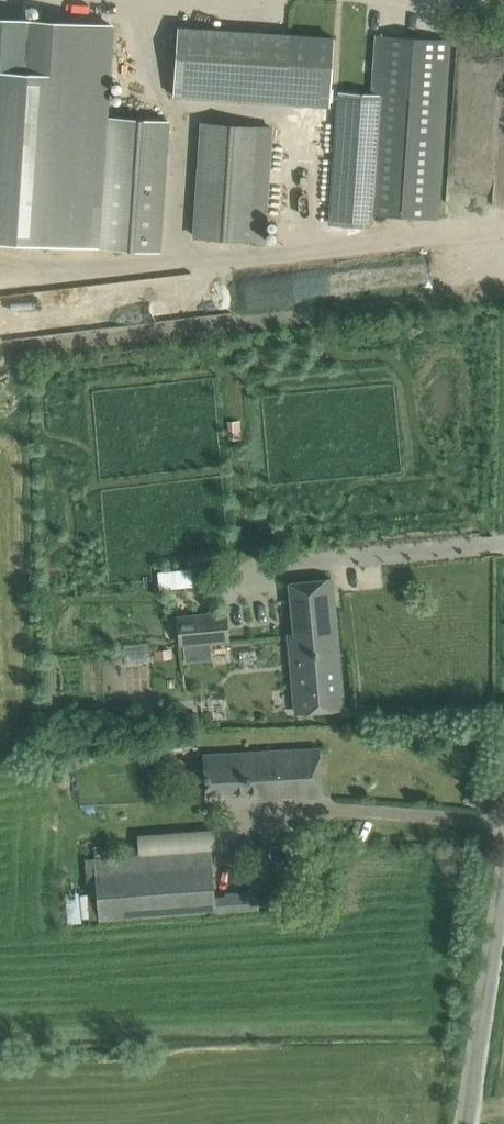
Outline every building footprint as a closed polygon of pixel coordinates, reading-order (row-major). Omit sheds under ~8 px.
[(96,246),(104,117),(111,24),(0,16),(0,240),(96,246)] [(332,36),(291,33),(178,25),(173,96),(328,107),(332,36)] [(372,213),(437,218),(450,40),(377,35),(373,96),(338,93),(329,223),(371,226),(372,213)] [(107,116),(98,246),(159,250),(168,120),(107,116)] [(203,123),(197,236),(265,240),(272,127),(203,123)] [(344,708),(332,578),(291,582),(295,633),(289,634),(296,712),(344,708)] [(226,612),(178,617),(181,644),(229,640),(226,612)] [(140,707),(127,707),(127,725),(140,725),(140,707)] [(199,714),(187,714),(188,724),(199,724),(199,714)] [(295,797),(321,796),(319,748),(204,754),(206,798),(261,795),(262,799),(280,798),(279,795),(295,794),(295,797)] [(139,834),(139,844),(123,845),(124,852),(140,851),(140,853),(215,847),(214,829),(139,834)] [(214,897),(211,851),(86,858),(90,919),(99,919),(215,912),(214,897)]
